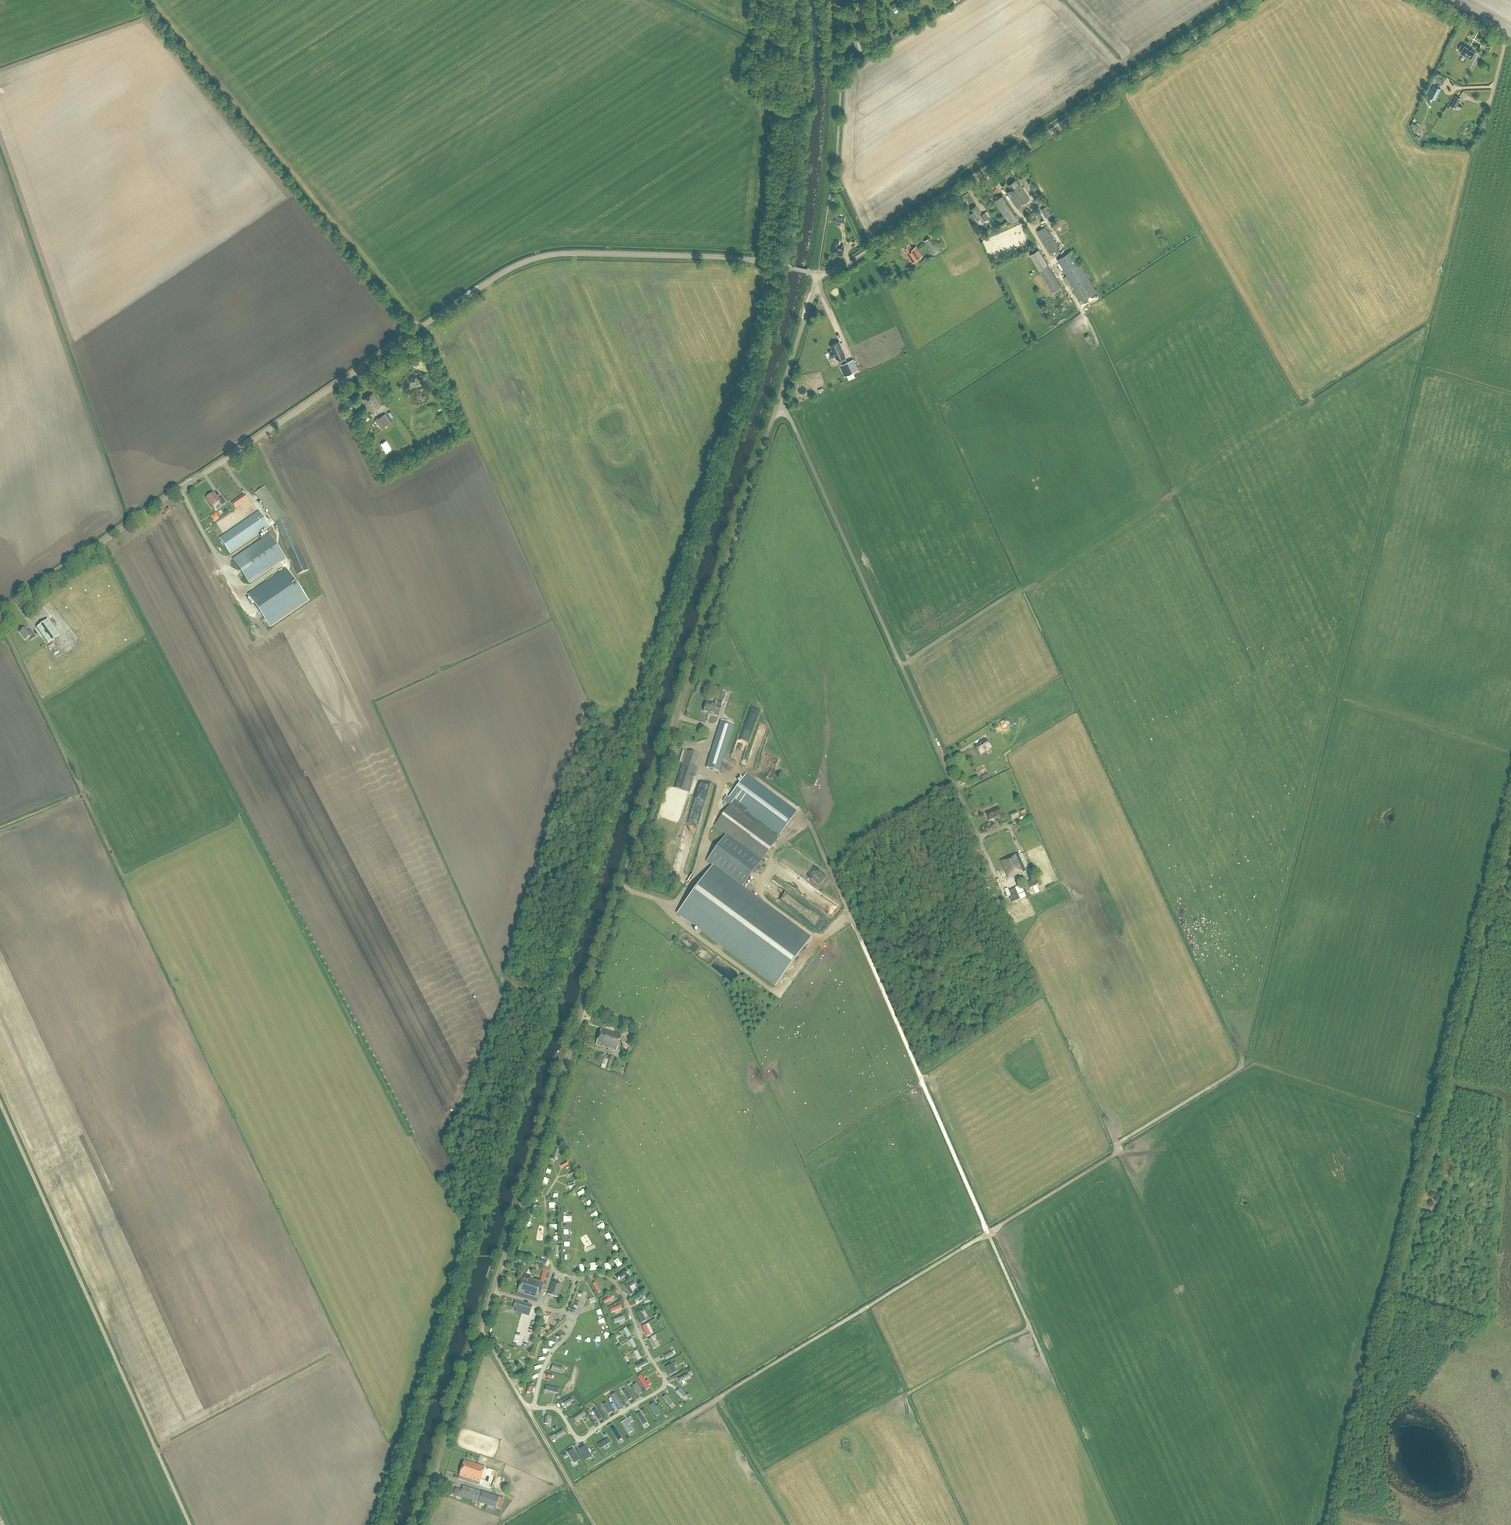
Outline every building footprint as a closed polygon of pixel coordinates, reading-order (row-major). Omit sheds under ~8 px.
[(903,6),(900,0),(891,5),(894,10),(898,7),(899,8),(903,6)] [(1474,52),(1463,45),(1463,46),(1461,44),(1458,49),(1460,50),(1459,52),(1470,59),(1471,58),(1473,59),(1477,54),(1474,52)] [(1451,85),(1454,78),(1447,75),(1444,82),(1451,85)] [(1435,100),(1441,89),(1434,86),(1429,96),(1435,100)] [(1455,96),(1449,105),(1455,109),(1460,99),(1455,96)] [(1023,184),(1028,191),(1033,188),(1028,181),(1024,176),(1020,178),(1024,184),(1023,184)] [(1017,184),(1015,180),(1007,185),(1010,190),(1007,192),(1017,207),(1029,199),(1018,184),(1017,184)] [(994,201),(1009,223),(1017,218),(1003,196),(994,201)] [(975,222),(981,219),(978,215),(981,213),(976,205),(970,209),(972,212),(970,213),(975,222)] [(1023,215),(1030,210),(1026,205),(1020,210),(1023,215)] [(1046,219),(1051,215),(1046,206),(1041,209),(1046,219)] [(991,218),(987,211),(981,215),(985,222),(991,218)] [(1051,254),(1059,249),(1045,227),(1037,231),(1051,254)] [(932,255),(939,251),(931,237),(924,242),(932,255)] [(838,246),(839,242),(834,241),(833,245),(832,253),(834,253),(833,254),(842,256),(843,247),(838,246)] [(911,248),(908,244),(902,248),(905,252),(904,253),(911,263),(922,256),(915,246),(911,248)] [(1031,255),(1053,292),(1061,287),(1039,250),(1031,255)] [(1097,292),(1073,250),(1057,259),(1067,276),(1063,278),(1066,282),(1070,281),(1082,301),(1097,292)] [(1085,301),(1079,304),(1083,309),(1088,306),(1085,301)] [(1090,313),(1095,321),(1100,318),(1096,310),(1090,313)] [(831,346),(832,349),(829,351),(832,356),(833,356),(834,357),(835,356),(836,358),(845,354),(839,342),(831,346)] [(854,360),(859,358),(857,352),(845,357),(846,362),(840,365),(844,376),(846,375),(848,379),(855,376),(853,372),(856,371),(851,360),(854,359),(854,360)] [(371,412),(382,405),(374,392),(362,399),(371,412)] [(382,429),(392,422),(386,413),(376,420),(382,429)] [(275,523),(287,550),(298,575),(309,570),(298,545),(285,516),(265,487),(255,494),(275,523)] [(218,500),(214,494),(206,499),(212,508),(220,503),(223,506),(226,504),(222,498),(218,500)] [(234,502),(237,508),(249,500),(245,495),(234,502)] [(220,539),(231,555),(270,527),(259,511),(220,539)] [(250,584),(286,559),(270,535),(233,560),(250,584)] [(307,602),(285,570),(276,576),(248,594),(271,627),(307,602)] [(48,644),(59,636),(48,620),(37,628),(48,644)] [(29,633),(25,628),(19,632),(25,640),(29,638),(31,640),(35,637),(31,631),(29,633)] [(724,701),(726,694),(719,691),(714,706),(706,703),(704,712),(711,714),(710,715),(718,717),(721,708),(723,701),(724,701)] [(752,727),(756,712),(748,710),(744,725),(752,727)] [(1009,726),(1006,720),(1000,723),(1002,726),(1001,726),(1003,730),(1008,728),(1007,727),(1009,726)] [(708,763),(707,768),(708,768),(716,771),(719,772),(720,767),(732,729),(730,728),(722,726),(720,725),(720,726),(714,743),(708,763)] [(743,749),(750,728),(741,725),(734,746),(743,749)] [(760,741),(760,732),(765,732),(765,727),(759,727),(759,733),(755,733),(755,741),(760,741)] [(979,744),(975,747),(975,748),(980,755),(991,748),(986,740),(983,741),(982,742),(982,743),(980,744),(979,744)] [(690,792),(701,756),(683,750),(679,763),(683,764),(675,788),(690,792)] [(798,812),(747,774),(729,798),(727,796),(723,801),(729,806),(714,826),(726,835),(762,862),(779,839),(778,838),(798,812)] [(691,799),(683,830),(687,831),(686,832),(693,834),(703,794),(699,794),(697,800),(691,799)] [(999,808),(993,811),(987,814),(990,821),(995,819),(995,821),(999,819),(998,818),(1002,816),(999,808)] [(706,862),(712,867),(741,889),(762,862),(726,835),(706,862)] [(1010,859),(1018,876),(1026,872),(1018,855),(1010,859)] [(1012,878),(1018,876),(1010,859),(1002,862),(1009,878),(1012,877),(1012,878)] [(741,889),(712,867),(677,914),(771,984),(775,987),(810,940),(806,937),(741,889)] [(1031,882),(1028,883),(1031,889),(1039,885),(1034,874),(1028,876),(1031,882)] [(1012,897),(1010,898),(1012,903),(1020,900),(1015,888),(1010,891),(1012,897)] [(707,952),(703,958),(708,962),(712,955),(707,952)] [(786,976),(790,980),(794,975),(790,971),(786,976)] [(598,1037),(619,1043),(622,1036),(601,1029),(598,1037)] [(617,1051),(619,1043),(598,1037),(596,1045),(617,1051)] [(612,1068),(615,1058),(609,1057),(606,1066),(612,1068)] [(614,1245),(610,1249),(615,1254),(619,1250),(614,1245)] [(617,1258),(612,1264),(616,1267),(621,1261),(617,1258)] [(625,1270),(615,1276),(618,1280),(628,1274),(625,1270)] [(522,1277),(516,1296),(537,1302),(543,1284),(540,1283),(530,1280),(531,1277),(526,1275),(525,1278),(522,1277)] [(633,1281),(624,1287),(630,1296),(633,1294),(629,1288),(635,1285),(633,1281)] [(559,1296),(563,1285),(552,1282),(551,1282),(547,1295),(559,1298),(559,1296)] [(595,1283),(592,1285),(598,1295),(601,1293),(595,1283)] [(612,1296),(603,1302),(605,1305),(614,1299),(612,1296)] [(645,1296),(634,1301),(636,1304),(646,1299),(645,1296)] [(530,1313),(532,1306),(515,1300),(513,1308),(530,1313)] [(620,1305),(609,1310),(611,1314),(622,1309),(620,1305)] [(642,1310),(636,1313),(642,1324),(646,1322),(642,1314),(644,1313),(642,1310)] [(646,1325),(642,1327),(646,1337),(650,1335),(646,1325)] [(651,1338),(648,1340),(653,1350),(656,1349),(656,1348),(659,1347),(657,1342),(654,1344),(651,1338)] [(644,1361),(635,1366),(637,1370),(646,1365),(644,1361)] [(673,1364),(665,1368),(669,1376),(677,1372),(673,1364)] [(688,1374),(678,1380),(680,1383),(690,1378),(688,1374)] [(641,1376),(638,1378),(646,1391),(649,1389),(641,1376)] [(636,1384),(633,1386),(639,1395),(642,1393),(636,1384)] [(546,1386),(544,1391),(558,1395),(559,1389),(546,1386)] [(679,1389),(676,1393),(683,1400),(686,1397),(679,1389)] [(626,1390),(622,1392),(628,1401),(632,1399),(626,1390)] [(615,1394),(610,1397),(618,1409),(623,1406),(615,1394)] [(666,1396),(663,1398),(670,1407),(673,1405),(666,1396)] [(572,1399),(563,1404),(565,1407),(574,1402),(572,1399)] [(606,1403),(603,1405),(608,1415),(612,1413),(606,1403)] [(653,1404),(650,1407),(656,1417),(660,1414),(653,1404)] [(596,1410),(592,1412),(598,1421),(602,1419),(596,1410)] [(583,1413),(573,1419),(576,1423),(586,1417),(583,1413)] [(640,1413),(636,1415),(643,1426),(647,1424),(640,1413)] [(626,1420),(621,1424),(629,1435),(633,1433),(628,1426),(629,1425),(626,1420)] [(615,1428),(611,1430),(618,1441),(621,1439),(615,1428)] [(562,1431),(554,1436),(556,1439),(564,1435),(562,1431)] [(608,1439),(597,1446),(600,1450),(611,1443),(608,1439)] [(584,1447),(579,1450),(585,1461),(591,1458),(584,1447)] [(573,1450),(567,1453),(574,1464),(580,1461),(573,1450)] [(479,1485),(484,1468),(464,1461),(458,1479),(479,1485)] [(484,1510),(494,1513),(496,1508),(501,1509),(504,1499),(462,1485),(461,1490),(455,1488),(453,1494),(472,1500),(476,1501),(486,1504),(484,1510)]
